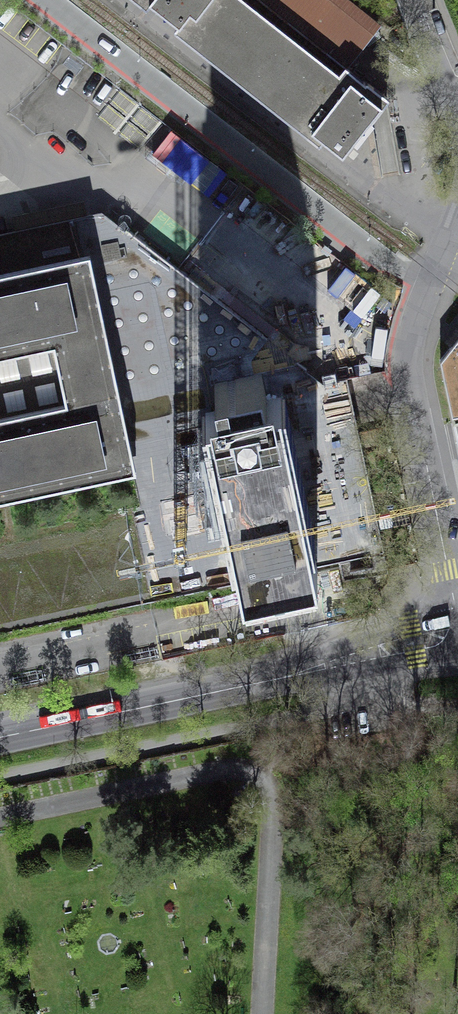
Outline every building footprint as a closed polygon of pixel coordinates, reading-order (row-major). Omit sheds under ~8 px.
[(343,155),(364,128),(387,98),(346,66),(261,0),(135,0),(146,9),(151,4),(178,25),(173,31),(320,145),(324,140),(343,155)] [(382,20),(356,0),(261,0),(346,66),(364,43),(382,20)] [(0,230),(0,258),(74,242),(124,232),(126,229),(100,209),(0,230)] [(126,229),(124,232),(74,242),(77,255),(89,253),(136,468),(123,471),(125,481),(150,601),(236,583),(317,565),(375,553),(384,551),(347,378),(309,386),(305,370),(307,369),(283,350),(277,346),(126,229)] [(125,481),(123,471),(136,468),(89,253),(77,255),(74,242),(0,258),(0,508),(125,481)] [(343,258),(324,280),(364,315),(383,293),(343,258)] [(440,358),(453,420),(457,419),(457,335),(440,358)] [(125,481),(0,508),(0,633),(150,601),(125,481)]
